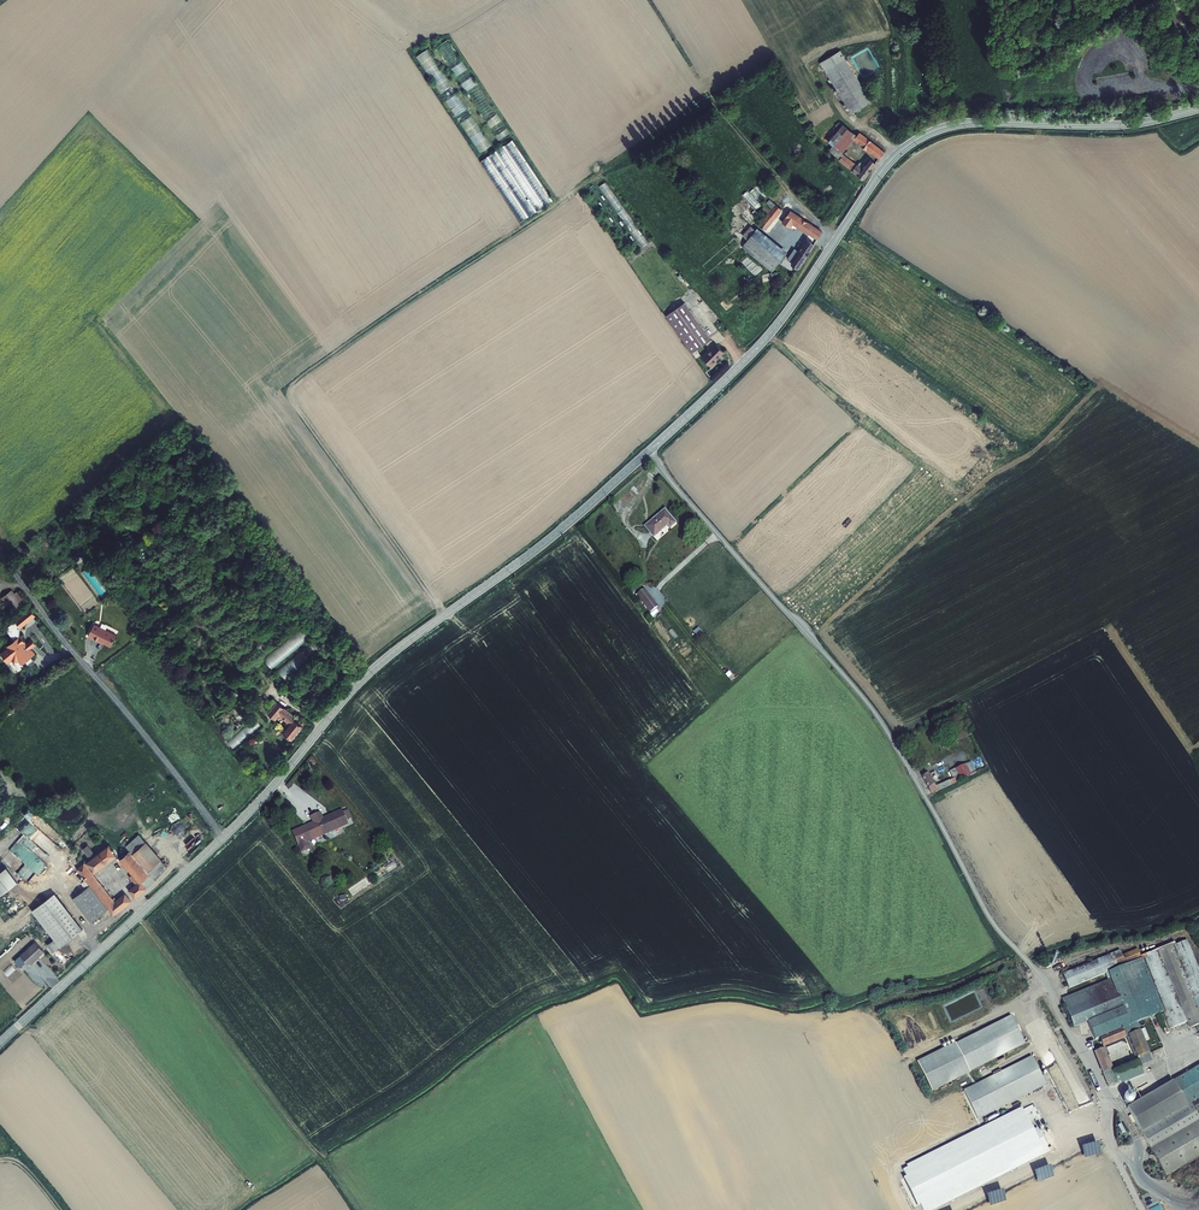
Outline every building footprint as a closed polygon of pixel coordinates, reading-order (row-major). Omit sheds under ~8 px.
[(450,39),(439,44),(457,78),(467,73),(450,39)] [(853,112),(873,100),(843,49),(823,61),(853,112)] [(834,138),(830,142),(836,147),(842,152),(855,136),(844,126),(834,138)] [(828,133),(824,137),(830,142),(834,138),(828,133)] [(859,133),(855,138),(879,158),(883,153),(859,133)] [(475,145),(478,151),(490,147),(486,138),(480,140),(481,142),(475,145)] [(514,139),(482,160),(521,220),(553,199),(514,139)] [(876,164),(869,159),(862,169),(843,154),(844,153),(842,152),(836,147),(834,150),(840,157),(839,158),(853,169),(852,170),(863,179),(876,164)] [(605,182),(599,186),(614,208),(620,204),(605,182)] [(820,215),(826,208),(808,193),(803,199),(820,215)] [(772,199),(764,209),(769,213),(761,223),(767,228),(783,208),(772,199)] [(793,209),(784,222),(785,222),(784,223),(792,229),(793,228),(798,231),(802,226),(819,238),(824,231),(793,209)] [(752,227),(745,236),(750,240),(757,231),(752,227)] [(760,228),(757,231),(750,240),(773,259),(781,249),(782,247),(760,228)] [(815,244),(809,239),(800,252),(796,249),(789,258),(794,261),(793,263),(794,263),(782,281),(787,284),(799,267),(800,267),(815,244)] [(773,259),(750,240),(745,246),(773,271),(780,264),(773,259)] [(781,249),(773,259),(780,264),(780,263),(783,266),(789,259),(785,257),(787,254),(784,252),(784,251),(781,249)] [(713,341),(686,304),(668,318),(694,354),(713,341)] [(718,345),(705,358),(714,368),(719,363),(718,361),(726,352),(718,345)] [(660,505),(641,522),(649,532),(663,520),(666,523),(671,518),(660,505)] [(653,537),(657,541),(670,528),(667,525),(653,537)] [(110,591),(90,565),(82,571),(101,597),(110,591)] [(631,589),(645,607),(653,601),(639,583),(631,589)] [(0,598),(12,613),(22,604),(10,590),(0,598)] [(35,615),(30,608),(26,611),(20,616),(15,620),(16,621),(20,625),(20,626),(35,615)] [(116,635),(94,623),(88,635),(99,641),(99,640),(111,646),(116,635)] [(307,624),(263,657),(271,667),(315,634),(307,624)] [(698,626),(692,630),(696,635),(701,632),(698,626)] [(25,643),(26,642),(20,635),(20,636),(15,639),(13,641),(14,642),(9,646),(10,647),(2,654),(8,662),(12,659),(12,660),(19,661),(19,660),(20,660),(23,663),(26,661),(28,664),(33,660),(31,657),(35,653),(32,649),(31,650),(30,649),(29,649),(29,648),(28,648),(27,649),(25,646),(26,646),(26,645),(26,644),(25,644),(25,643)] [(319,637),(272,672),(279,682),(326,646),(319,637)] [(31,639),(25,644),(26,644),(26,645),(26,646),(25,646),(27,649),(28,648),(29,648),(29,649),(30,649),(36,644),(31,639)] [(277,703),(272,709),(267,715),(274,721),(278,716),(282,719),(285,716),(290,720),(293,716),(277,703)] [(290,726),(283,732),(283,733),(291,741),(306,722),(302,718),(298,722),(295,720),(296,718),(293,716),(290,720),(285,716),(282,719),(290,726)] [(242,728),(248,736),(260,727),(254,719),(242,728)] [(272,722),(270,725),(279,732),(278,734),(280,736),(283,733),(283,732),(272,722)] [(967,729),(939,742),(942,749),(970,735),(967,729)] [(971,777),(965,765),(956,770),(959,777),(936,788),(929,775),(922,779),(931,794),(935,791),(936,793),(971,777)] [(155,819),(176,810),(173,802),(152,811),(155,819)] [(312,813),(321,834),(331,829),(330,827),(338,824),(339,826),(345,823),(344,820),(348,818),(344,809),(340,811),(339,809),(324,816),(325,818),(320,820),(320,818),(317,811),(312,813)] [(321,834),(312,813),(308,815),(310,821),(311,823),(307,825),(306,823),(297,827),(297,828),(289,831),(297,852),(306,848),(302,839),(310,836),(311,838),(321,834)] [(141,866),(155,854),(137,835),(124,847),(129,852),(141,866)] [(87,846),(83,850),(90,860),(87,863),(94,872),(116,855),(108,846),(94,856),(87,846)] [(129,852),(119,860),(132,875),(130,876),(137,885),(129,892),(134,897),(144,888),(140,883),(148,875),(141,866),(129,852)] [(165,866),(155,854),(141,866),(148,875),(151,878),(165,866)] [(84,866),(78,870),(90,885),(102,901),(108,909),(113,915),(129,901),(125,896),(114,904),(84,866)] [(0,875),(0,889),(5,895),(20,882),(9,868),(0,875)] [(144,888),(153,880),(151,878),(148,875),(140,883),(144,888)] [(97,905),(102,901),(90,885),(72,899),(91,923),(103,913),(97,905)] [(82,930),(54,894),(32,912),(54,940),(47,946),(53,953),(82,930)] [(108,909),(102,901),(97,905),(103,913),(108,909)] [(37,943),(21,957),(29,966),(45,953),(37,943)] [(1065,973),(1071,987),(1110,972),(1111,972),(1111,973),(1131,965),(1141,995),(1156,989),(1147,963),(1148,962),(1170,1022),(1168,1023),(1165,1024),(1168,1032),(1188,1026),(1190,1032),(1198,1029),(1198,967),(1191,945),(1180,949),(1179,946),(1143,959),(1140,952),(1125,957),(1122,952),(1065,973)] [(1147,963),(1156,989),(1165,1014),(1168,1023),(1170,1022),(1148,962),(1147,963)] [(1165,1014),(1156,989),(1141,995),(1131,965),(1111,973),(1111,972),(1110,972),(1113,980),(1115,985),(1125,1015),(1127,1014),(1132,1025),(1136,1024),(1165,1014)] [(1136,1024),(1132,1025),(1127,1014),(1125,1015),(1115,985),(1113,980),(1063,998),(1074,1026),(1088,1021),(1095,1039),(1099,1038),(1102,1045),(1127,1036),(1135,1057),(1147,1053),(1143,1041),(1147,1040),(1143,1030),(1139,1031),(1136,1024)] [(1008,1015),(915,1062),(928,1089),(944,1082),(945,1085),(949,1084),(947,1080),(992,1057),(994,1061),(1001,1057),(1000,1054),(1022,1043),(1008,1015)] [(1110,1070),(1110,1069),(1102,1047),(1092,1050),(1105,1087),(1115,1083),(1119,1093),(1144,1082),(1136,1061),(1112,1071),(1111,1071),(1110,1070)] [(1029,1056),(961,1090),(975,1118),(1042,1084),(1029,1056)] [(1198,1157),(1198,1070),(1128,1111),(1165,1177),(1198,1157)]
